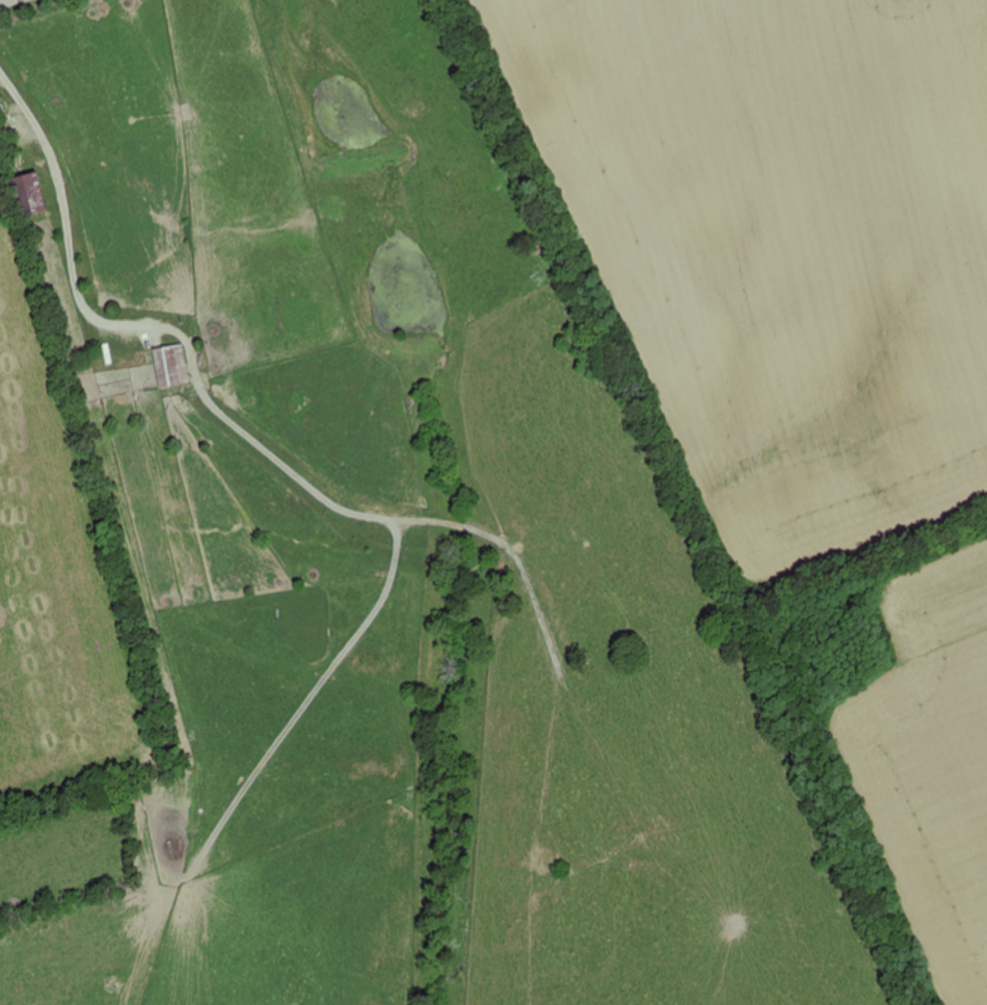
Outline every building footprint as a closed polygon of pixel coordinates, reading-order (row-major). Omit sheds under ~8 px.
[(9,179),(20,219),(48,211),(37,172),(9,179)] [(184,345),(152,349),(157,389),(189,386),(184,345)]
